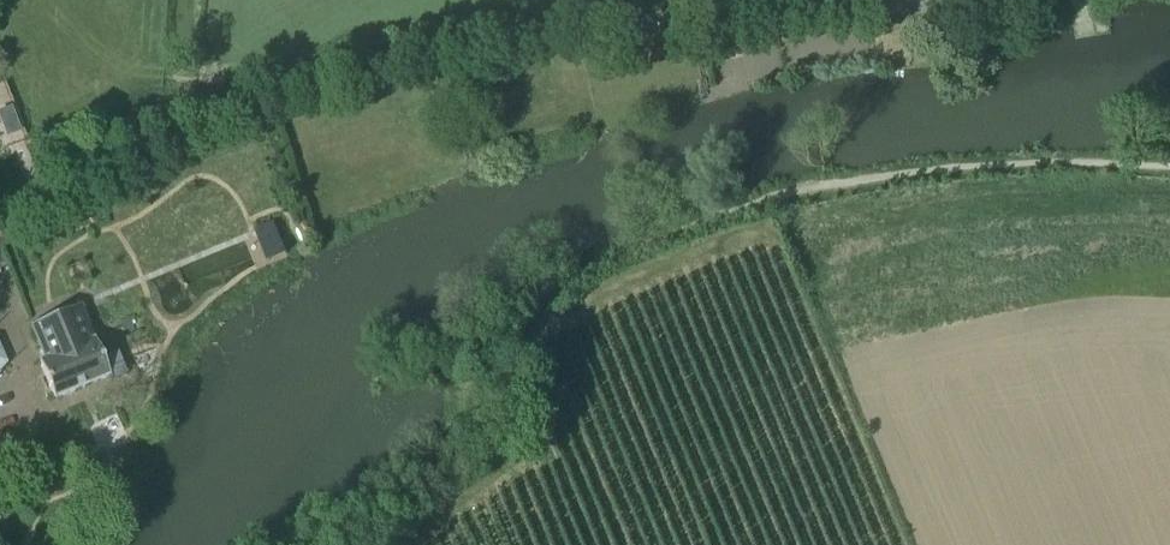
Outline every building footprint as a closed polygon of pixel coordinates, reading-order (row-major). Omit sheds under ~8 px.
[(275,227),(256,235),(259,243),(278,236),(275,227)] [(39,362),(55,400),(110,377),(94,339),(82,306),(34,325),(47,359),(39,362)]
